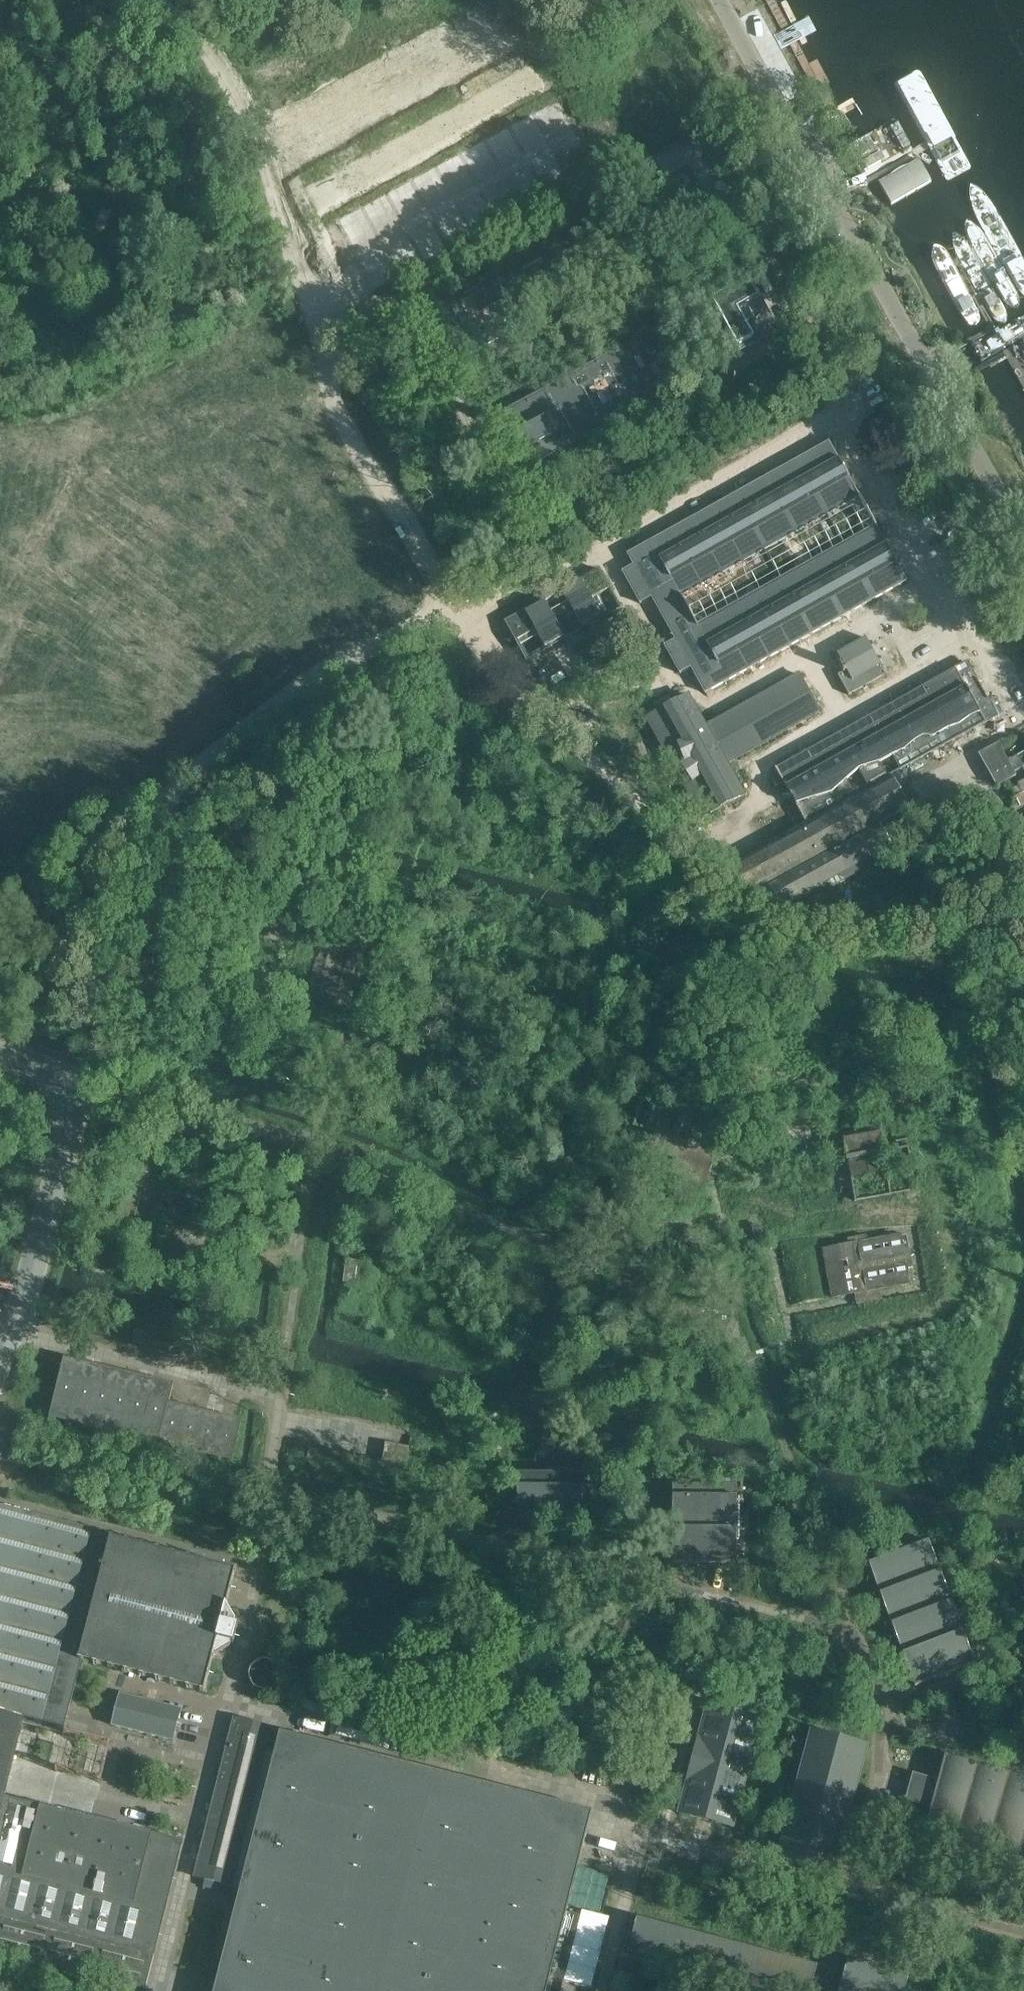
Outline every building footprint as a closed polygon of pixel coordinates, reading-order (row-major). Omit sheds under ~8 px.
[(957,168),(902,70),(878,84),(932,182),(957,168)] [(466,153),(339,224),(372,282),(494,214),(490,207),(594,149),(565,98),(487,142),(495,156),(474,167),(466,153)] [(586,223),(437,306),(464,356),(614,273),(586,223)] [(747,280),(710,300),(738,350),(775,330),(747,280)] [(648,334),(498,417),(526,467),(675,384),(648,334)] [(884,544),(827,442),(625,553),(632,566),(621,572),(638,604),(650,597),(674,640),(663,646),(678,674),(689,668),(704,694),(841,617),(846,626),(848,624),(855,619),(851,612),(905,581),(896,564),(907,558),(895,538),(884,544)] [(598,570),(505,623),(525,660),(619,608),(598,570)] [(836,675),(847,695),(881,677),(875,667),(878,665),(879,666),(880,666),(864,638),(863,638),(864,639),(837,654),(836,653),(835,654),(841,664),(837,666),(841,673),(836,675)] [(984,722),(995,716),(986,700),(975,679),(974,679),(965,663),(954,669),(774,769),(804,823),(728,865),(747,899),(757,893),(766,909),(771,912),(889,846),(877,825),(883,822),(888,819),(892,817),(897,814),(902,812),(908,808),(889,776),(984,723),(984,722)] [(818,712),(797,675),(704,726),(687,695),(651,716),(706,815),(743,795),(725,764),(818,712)] [(996,743),(978,754),(996,786),(1014,776),(996,743)] [(1018,785),(1019,786),(1012,790),(1017,798),(1023,794),(1023,782),(1018,785)] [(360,947),(321,936),(305,997),(344,1007),(360,947)] [(814,1038),(811,1049),(824,1052),(827,1041),(814,1038)] [(681,1122),(686,1109),(668,1103),(666,1109),(652,1104),(644,1128),(654,1131),(648,1150),(676,1159),(670,1177),(703,1188),(715,1151),(682,1141),(688,1124),(681,1122)] [(786,1127),(789,1139),(820,1132),(818,1120),(786,1127)] [(849,1177),(887,1170),(880,1133),(842,1140),(849,1177)] [(892,1175),(905,1172),(902,1155),(889,1158),(892,1175)] [(856,1303),(881,1299),(879,1289),(909,1283),(906,1271),(913,1269),(906,1235),(900,1236),(899,1235),(867,1241),(865,1235),(846,1239),(847,1245),(822,1250),(832,1298),(854,1294),(856,1303)] [(369,1263),(346,1259),(343,1282),(366,1285),(369,1263)] [(173,1384),(64,1358),(50,1418),(231,1461),(241,1420),(168,1403),(173,1384)] [(382,1462),(309,1448),(307,1460),(403,1478),(409,1447),(385,1443),(382,1462)] [(581,1473),(505,1472),(504,1520),(580,1521),(581,1473)] [(736,1485),(673,1484),(672,1563),(735,1563),(736,1530),(745,1530),(745,1519),(736,1518),(736,1485)] [(0,1508),(0,1714),(24,1720),(62,1729),(64,1719),(71,1692),(78,1694),(74,1709),(94,1714),(104,1676),(84,1671),(80,1686),(73,1684),(79,1660),(77,1659),(109,1536),(0,1508)] [(124,1540),(124,1541),(114,1539),(114,1538),(109,1536),(77,1659),(79,1660),(82,1660),(92,1663),(92,1664),(97,1665),(97,1664),(108,1667),(107,1668),(112,1669),(112,1668),(123,1671),(123,1672),(128,1673),(128,1672),(139,1675),(138,1676),(143,1677),(143,1676),(154,1679),(154,1680),(159,1681),(159,1680),(170,1683),(169,1684),(174,1685),(174,1684),(185,1687),(185,1688),(190,1689),(190,1688),(200,1690),(200,1691),(204,1693),(206,1688),(205,1688),(208,1676),(209,1676),(210,1671),(209,1671),(212,1658),(213,1659),(214,1656),(230,1643),(233,1644),(237,1626),(235,1626),(236,1622),(227,1607),(227,1604),(226,1603),(230,1591),(231,1591),(232,1586),(231,1586),(234,1574),(235,1574),(236,1570),(232,1568),(231,1569),(221,1567),(222,1566),(216,1564),(216,1565),(206,1563),(206,1562),(201,1560),(200,1561),(190,1559),(191,1558),(185,1556),(185,1557),(175,1555),(175,1554),(170,1552),(169,1553),(159,1551),(160,1550),(154,1548),(154,1549),(144,1547),(144,1546),(139,1544),(138,1545),(128,1543),(129,1542),(124,1540)] [(927,1541),(868,1563),(915,1686),(974,1663),(927,1541)] [(181,1710),(119,1694),(111,1725),(174,1741),(181,1710)] [(687,1781),(688,1781),(680,1811),(680,1810),(679,1813),(682,1814),(730,1826),(730,1827),(733,1827),(733,1824),(760,1723),(761,1720),(758,1719),(758,1720),(710,1707),(707,1706),(707,1709),(699,1738),(698,1741),(689,1778),(688,1778),(687,1781)] [(5,1797),(24,1720),(0,1714),(0,1815),(5,1797)] [(592,1811),(279,1732),(276,1745),(268,1743),(272,1727),(236,1718),(234,1718),(194,1876),(233,1886),(266,1752),(274,1754),(214,1990),(561,1990),(580,1915),(566,1912),(592,1811)] [(91,1819),(111,1742),(62,1729),(24,1720),(5,1797),(91,1819)] [(831,1727),(816,1723),(813,1734),(828,1738),(831,1727)] [(835,1869),(834,1869),(838,1854),(839,1854),(839,1851),(843,1837),(844,1834),(843,1834),(847,1820),(848,1820),(848,1817),(852,1802),(852,1803),(853,1800),(856,1785),(857,1785),(857,1783),(861,1768),(862,1766),(866,1750),(867,1748),(864,1747),(864,1748),(849,1744),(849,1743),(846,1742),(846,1743),(831,1739),(831,1738),(828,1738),(813,1734),(811,1733),(810,1736),(806,1751),(805,1753),(806,1754),(802,1768),(801,1768),(801,1771),(797,1785),(796,1788),(796,1789),(789,1787),(785,1800),(793,1802),(792,1802),(791,1805),(792,1805),(788,1820),(788,1819),(787,1822),(783,1837),(782,1839),(783,1839),(779,1854),(778,1854),(778,1857),(780,1858),(780,1857),(796,1861),(796,1862),(798,1862),(814,1866),(813,1866),(816,1867),(831,1871),(834,1872),(835,1869)] [(945,1755),(938,1781),(914,1774),(906,1801),(930,1808),(923,1833),(1023,1861),(1023,1777),(945,1755)] [(145,1989),(182,1842),(91,1819),(5,1797),(0,1815),(0,1953),(145,1989)] [(594,1867),(583,1906),(601,1911),(612,1872),(594,1867)] [(637,1918),(628,1952),(776,1990),(810,1990),(817,1966),(637,1918)] [(848,1958),(839,1990),(905,1990),(909,1975),(848,1958)]
